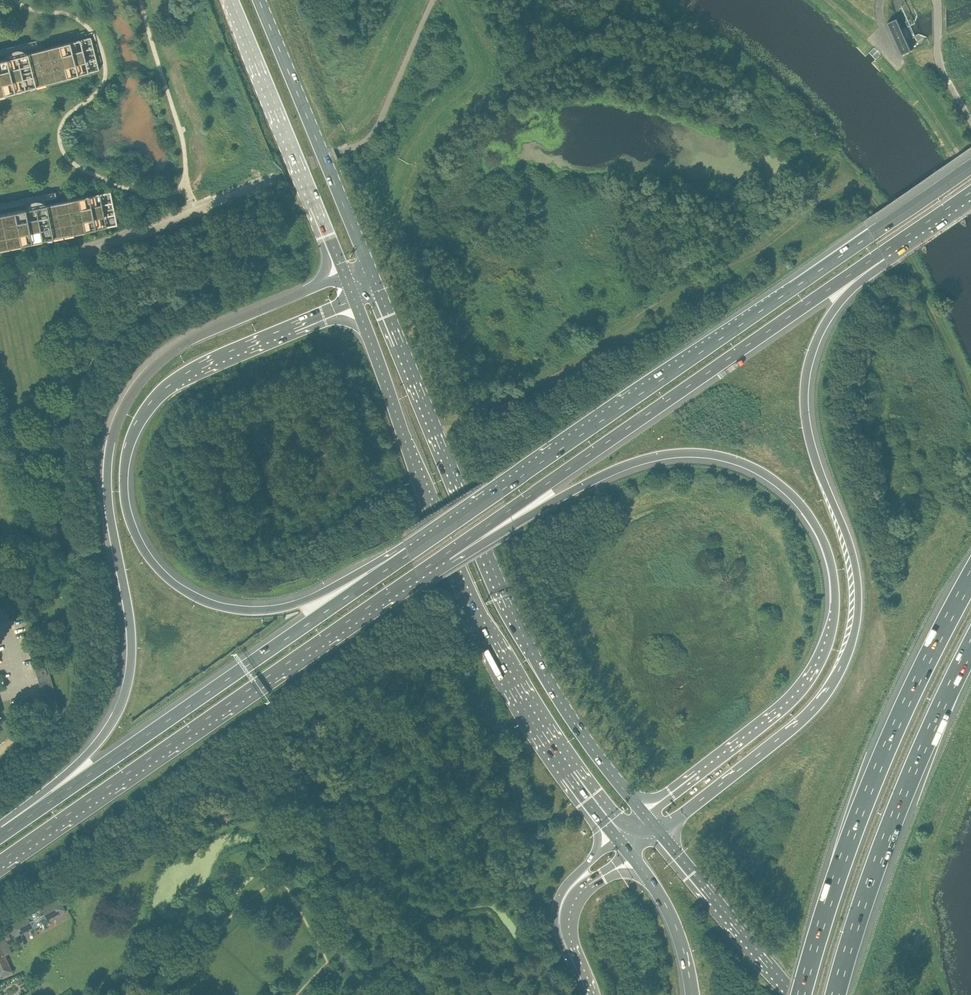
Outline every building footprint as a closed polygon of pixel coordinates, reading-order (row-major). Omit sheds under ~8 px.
[(897,18),(896,18),(887,22),(902,55),(911,50),(897,18)] [(28,53),(22,54),(21,50),(21,49),(20,49),(18,49),(17,49),(16,49),(14,50),(13,50),(12,51),(10,52),(11,53),(12,57),(0,60),(0,95),(99,70),(91,37),(28,53)] [(117,225),(110,191),(41,206),(40,201),(39,200),(37,200),(36,200),(35,200),(34,200),(32,201),(30,202),(29,203),(30,203),(31,208),(0,214),(0,248),(117,225)] [(505,427),(498,432),(501,437),(508,432),(505,427)] [(46,662),(34,665),(36,671),(48,668),(46,662)] [(48,668),(36,671),(37,677),(50,674),(48,668)] [(50,674),(37,677),(39,683),(51,679),(50,674)] [(51,679),(39,683),(41,689),(53,685),(51,679)] [(53,685),(41,689),(43,695),(55,691),(53,685)] [(55,691),(43,695),(44,701),(56,697),(55,691)] [(8,925),(14,937),(65,910),(59,897),(8,925)] [(0,932),(0,977),(13,972),(4,953),(9,951),(0,932)]
